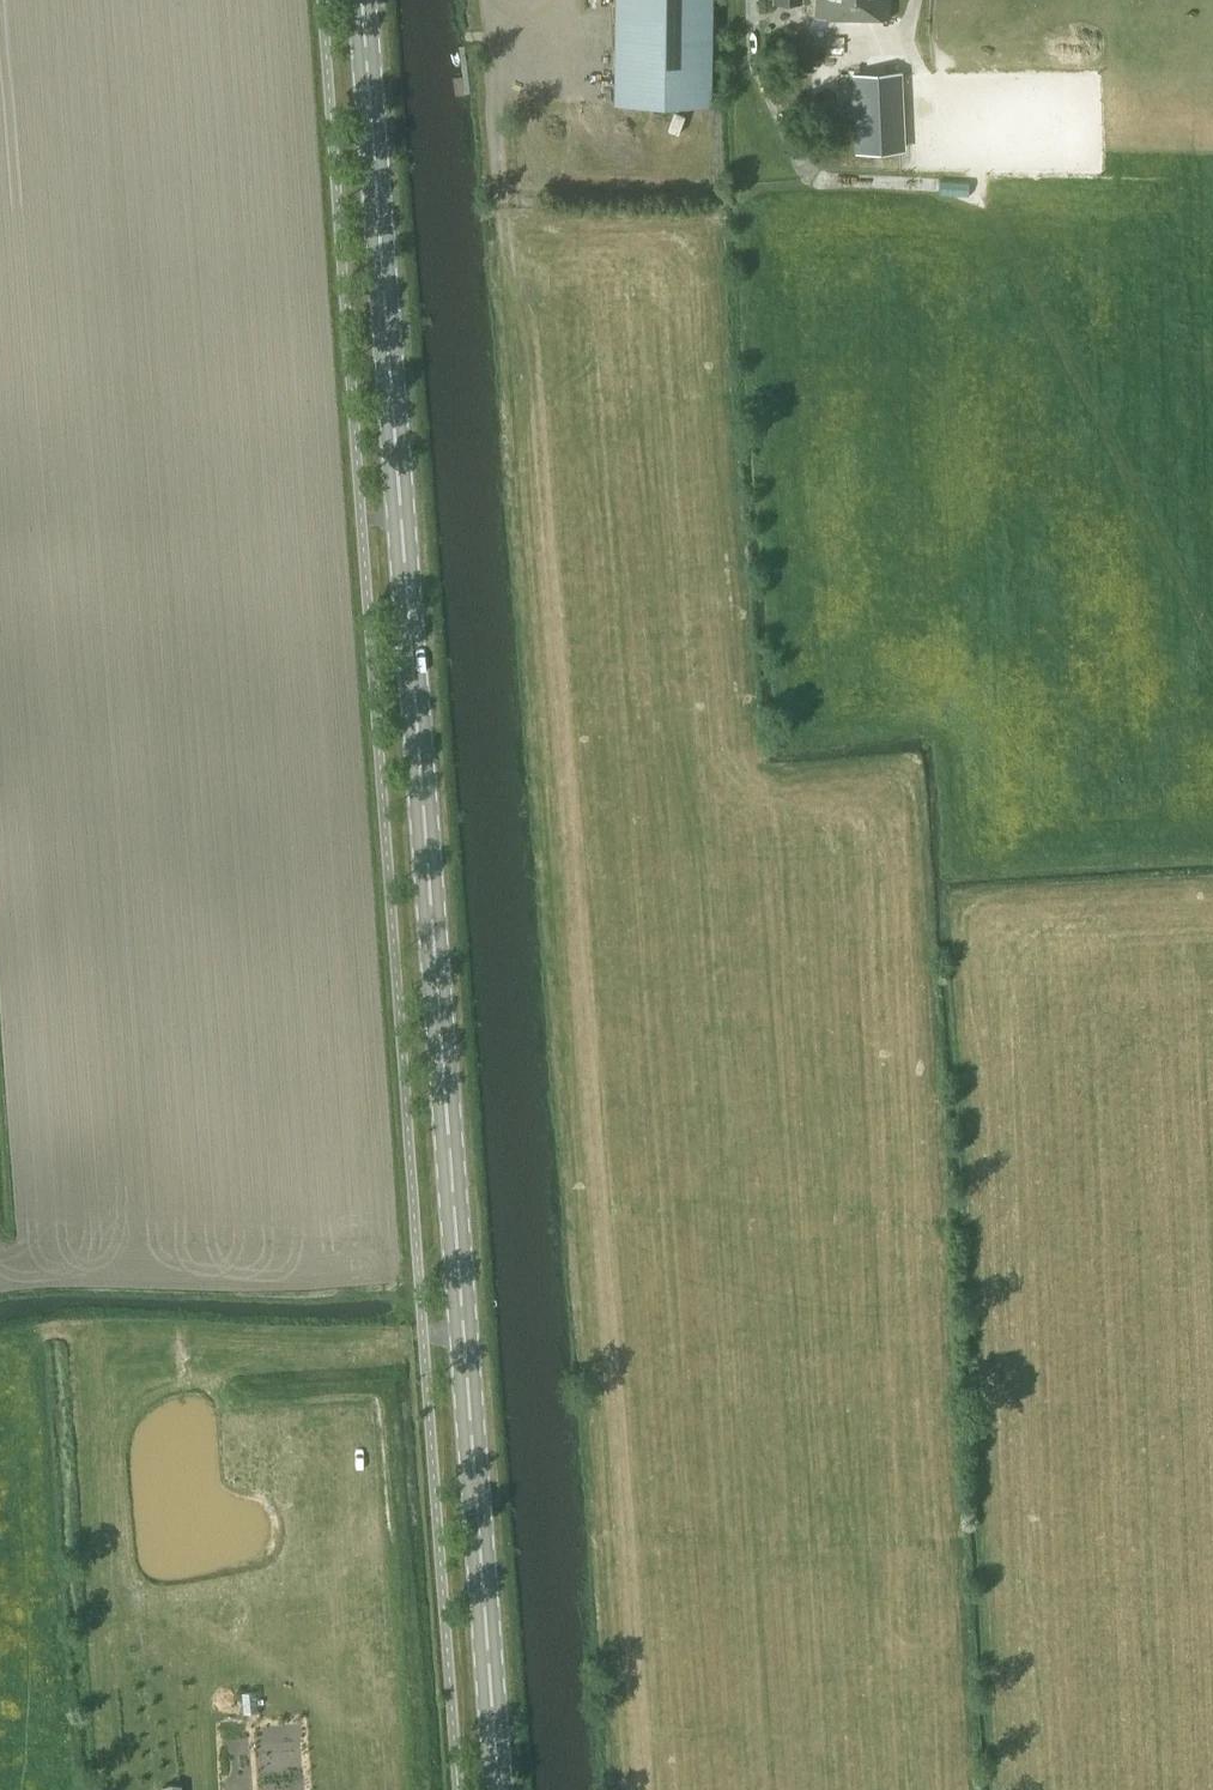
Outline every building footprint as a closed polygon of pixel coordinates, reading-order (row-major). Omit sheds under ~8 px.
[(614,104),(710,105),(711,0),(615,0),(614,104)] [(817,17),(891,18),(891,0),(817,0),(817,17)] [(903,147),(899,73),(856,75),(860,150),(903,147)]
